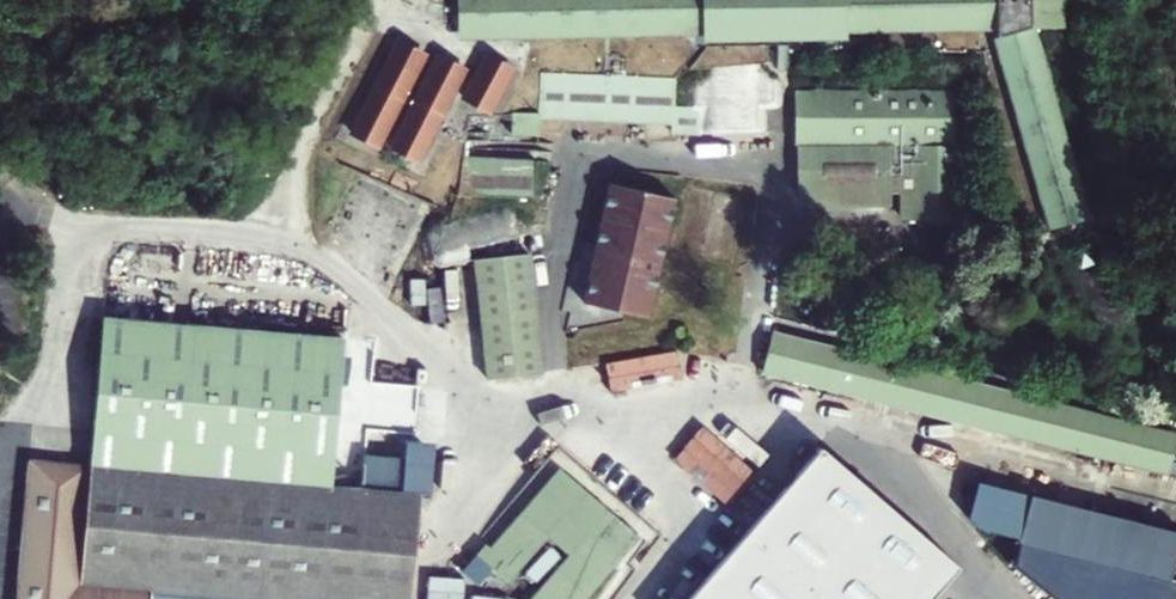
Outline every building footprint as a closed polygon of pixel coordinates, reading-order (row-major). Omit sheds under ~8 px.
[(1061,254),(1102,242),(1041,16),(1067,16),(1067,0),(470,0),(469,22),(1000,17),(1061,254)] [(435,40),(408,27),(362,117),(389,132),(435,40)] [(521,59),(491,44),(470,89),(497,99),(521,59)] [(473,61),(447,48),(400,137),(428,151),(473,61)] [(674,71),(543,67),(542,109),(672,114),(671,133),(705,135),(706,101),(673,100),(674,71)] [(705,135),(766,136),(767,72),(707,70),(706,101),(705,135)] [(921,90),(796,90),(795,199),(889,200),(889,180),(899,180),(901,212),(923,213),(921,90)] [(462,193),(528,198),(531,161),(465,156),(462,193)] [(645,317),(672,198),(609,183),(581,303),(645,317)] [(542,370),(527,252),(474,259),(489,377),(542,370)] [(76,473),(18,467),(5,598),(404,598),(412,508),(421,505),(426,453),(397,450),(396,470),(357,467),(355,501),(333,499),(343,344),(89,325),(76,473)] [(774,336),(764,374),(1171,480),(1175,462),(1175,441),(774,336)] [(604,362),(607,391),(681,381),(677,352),(604,362)] [(731,490),(760,456),(710,415),(682,449),(731,490)] [(954,571),(820,450),(692,598),(932,598),(954,571)] [(545,473),(482,548),(478,544),(458,572),(471,584),(487,567),(504,583),(543,537),(566,556),(530,598),(580,598),(627,541),(545,473)] [(981,482),(971,524),(1023,538),(1015,566),(1057,598),(1174,598),(1175,589),(1175,530),(981,482)] [(420,598),(457,598),(459,580),(423,576),(420,598)]
